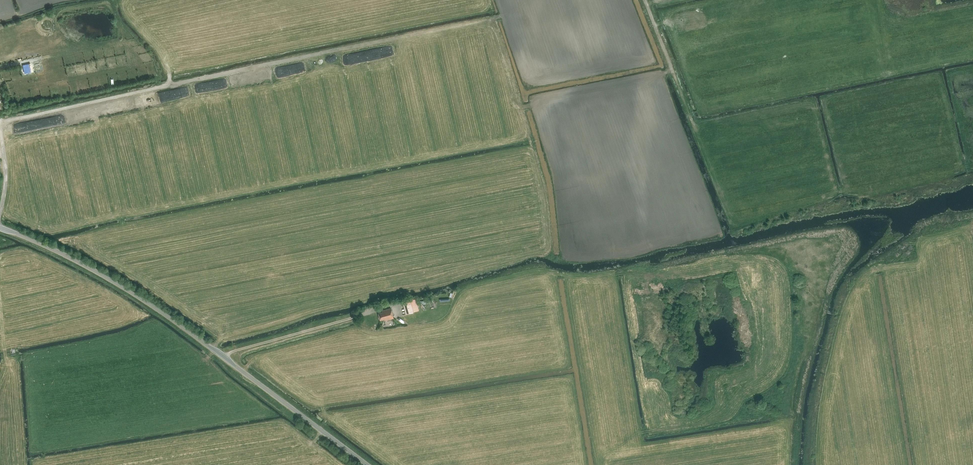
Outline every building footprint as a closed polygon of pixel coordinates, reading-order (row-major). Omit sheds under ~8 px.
[(23,64),(24,73),(33,71),(31,63),(23,64)] [(410,300),(403,302),(406,314),(413,312),(410,300)] [(394,318),(391,308),(383,310),(384,311),(378,313),(380,320),(387,318),(387,320),(394,318)]
